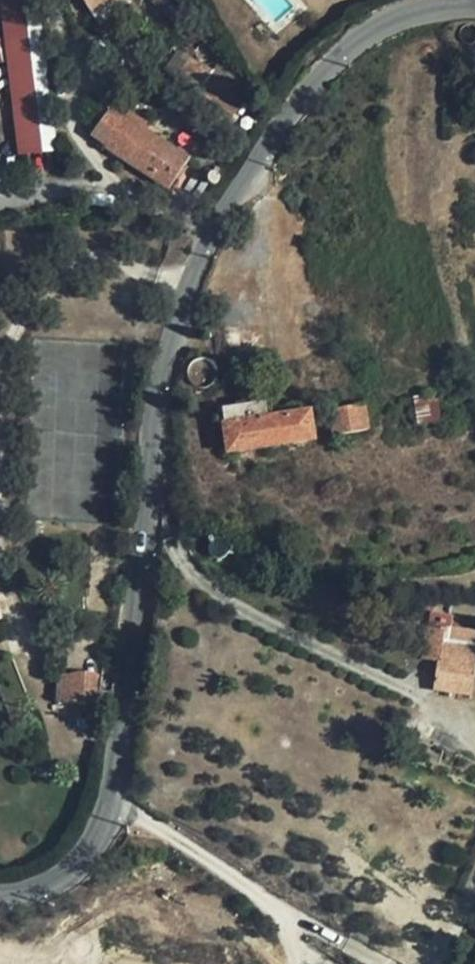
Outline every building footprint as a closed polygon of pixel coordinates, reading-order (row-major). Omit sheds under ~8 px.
[(89,16),(114,0),(79,0),(89,16)] [(41,151),(28,7),(1,9),(15,154),(41,151)] [(244,95),(212,74),(196,95),(229,117),(244,95)] [(111,108),(90,137),(166,188),(184,159),(111,108)] [(415,406),(418,424),(440,422),(437,396),(415,399),(415,406)] [(391,404),(396,440),(419,433),(418,424),(415,406),(401,406),(400,404),(391,404)] [(252,406),(218,411),(220,429),(229,429),(232,454),(268,449),(314,441),(310,414),(256,421),(252,406)] [(327,412),(330,439),(371,433),(367,407),(327,412)] [(259,545),(263,535),(239,525),(234,535),(259,545)] [(422,633),(420,660),(436,662),(436,692),(474,696),(474,690),(474,652),(445,649),(446,635),(422,633)] [(474,652),(474,638),(446,635),(445,649),(474,652)] [(92,708),(95,678),(56,676),(53,707),(92,708)]
